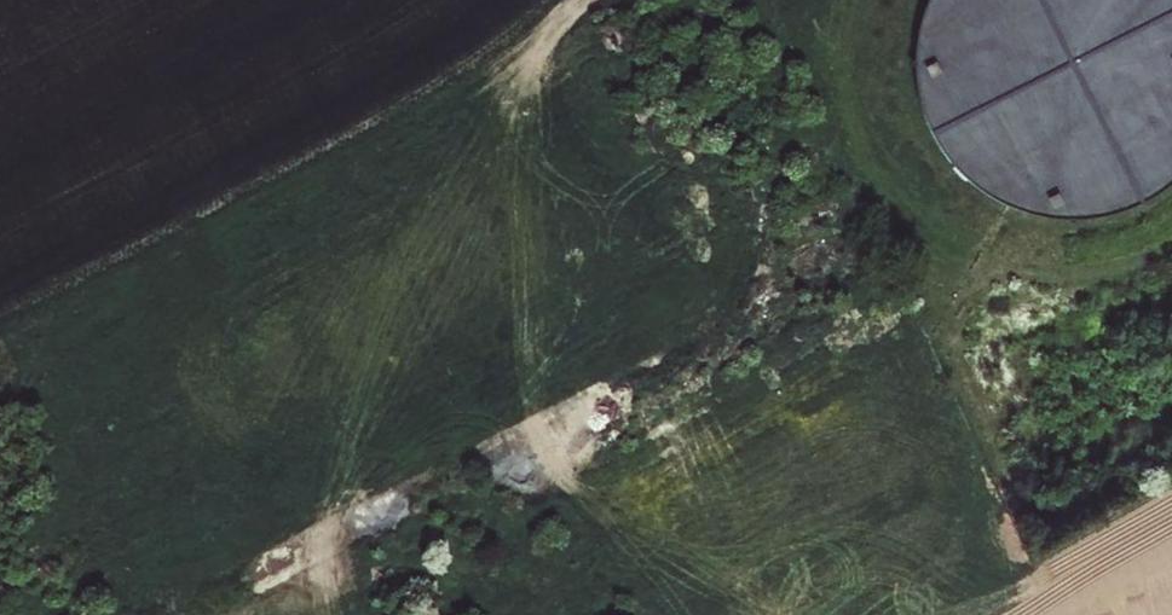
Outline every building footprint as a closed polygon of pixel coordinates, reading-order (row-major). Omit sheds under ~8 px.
[(927,6),(921,21),(918,36),(916,48),(915,63),(917,91),(924,117),(930,132),(938,145),(954,167),(974,186),(983,193),(1003,205),(1022,212),(1037,216),(1056,220),(1075,220),(1091,219),(1107,216),(1132,208),(1157,195),(1171,183),(1171,0),(929,0),(927,6)]
